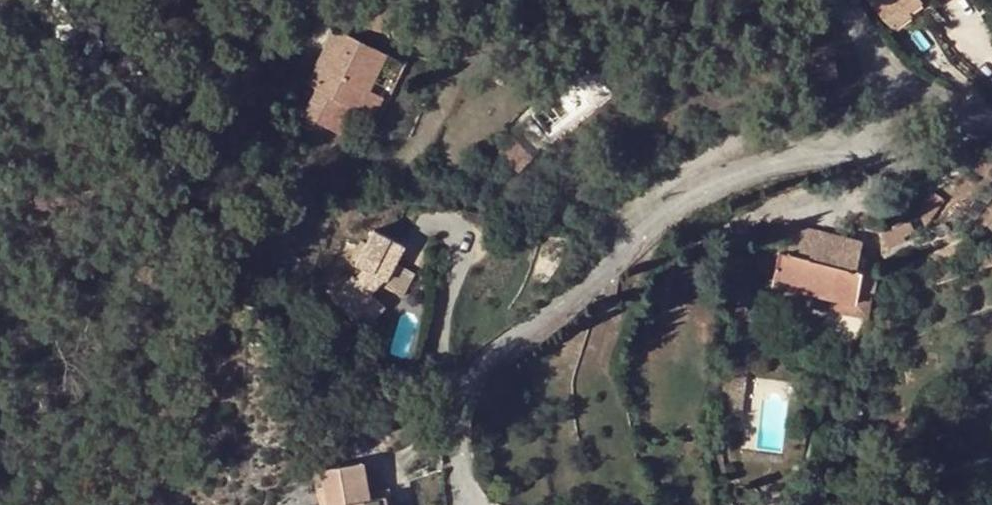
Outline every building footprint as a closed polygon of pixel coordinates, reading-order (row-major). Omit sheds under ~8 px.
[(884,19),(909,0),(869,0),(884,19)] [(884,19),(895,33),(926,8),(923,4),(920,0),(909,0),(884,19)] [(361,112),(388,53),(336,29),(310,86),(318,90),(306,117),(342,134),(354,108),(361,112)] [(408,63),(388,53),(361,112),(367,115),(365,121),(377,127),(408,63)] [(836,64),(823,67),(826,81),(839,78),(836,64)] [(945,202),(921,216),(928,229),(952,215),(945,202)] [(910,220),(882,235),(889,249),(907,241),(904,237),(916,231),(910,220)] [(789,226),(786,240),(795,242),(793,255),(812,259),(818,232),(789,226)] [(373,296),(382,285),(387,283),(397,263),(404,247),(375,232),(357,266),(366,271),(357,281),(354,278),(335,299),(366,329),(386,309),(373,296)] [(857,304),(860,291),(864,272),(858,272),(864,241),(818,232),(812,259),(793,255),(795,242),(786,240),(784,254),(780,253),(774,287),(832,299),(857,304)] [(387,283),(382,285),(403,297),(416,274),(397,263),(387,283)] [(857,304),(832,299),(829,311),(867,319),(872,293),(860,291),(857,304)] [(843,325),(837,322),(824,342),(829,345),(823,357),(838,366),(845,355),(847,356),(859,335),(858,334),(861,327),(847,318),(843,325)] [(821,360),(820,379),(827,383),(836,368),(821,360)] [(746,367),(726,365),(721,416),(740,417),(746,367)] [(386,498),(371,501),(363,464),(323,473),(327,489),(320,490),(323,504),(387,504),(386,498)]
